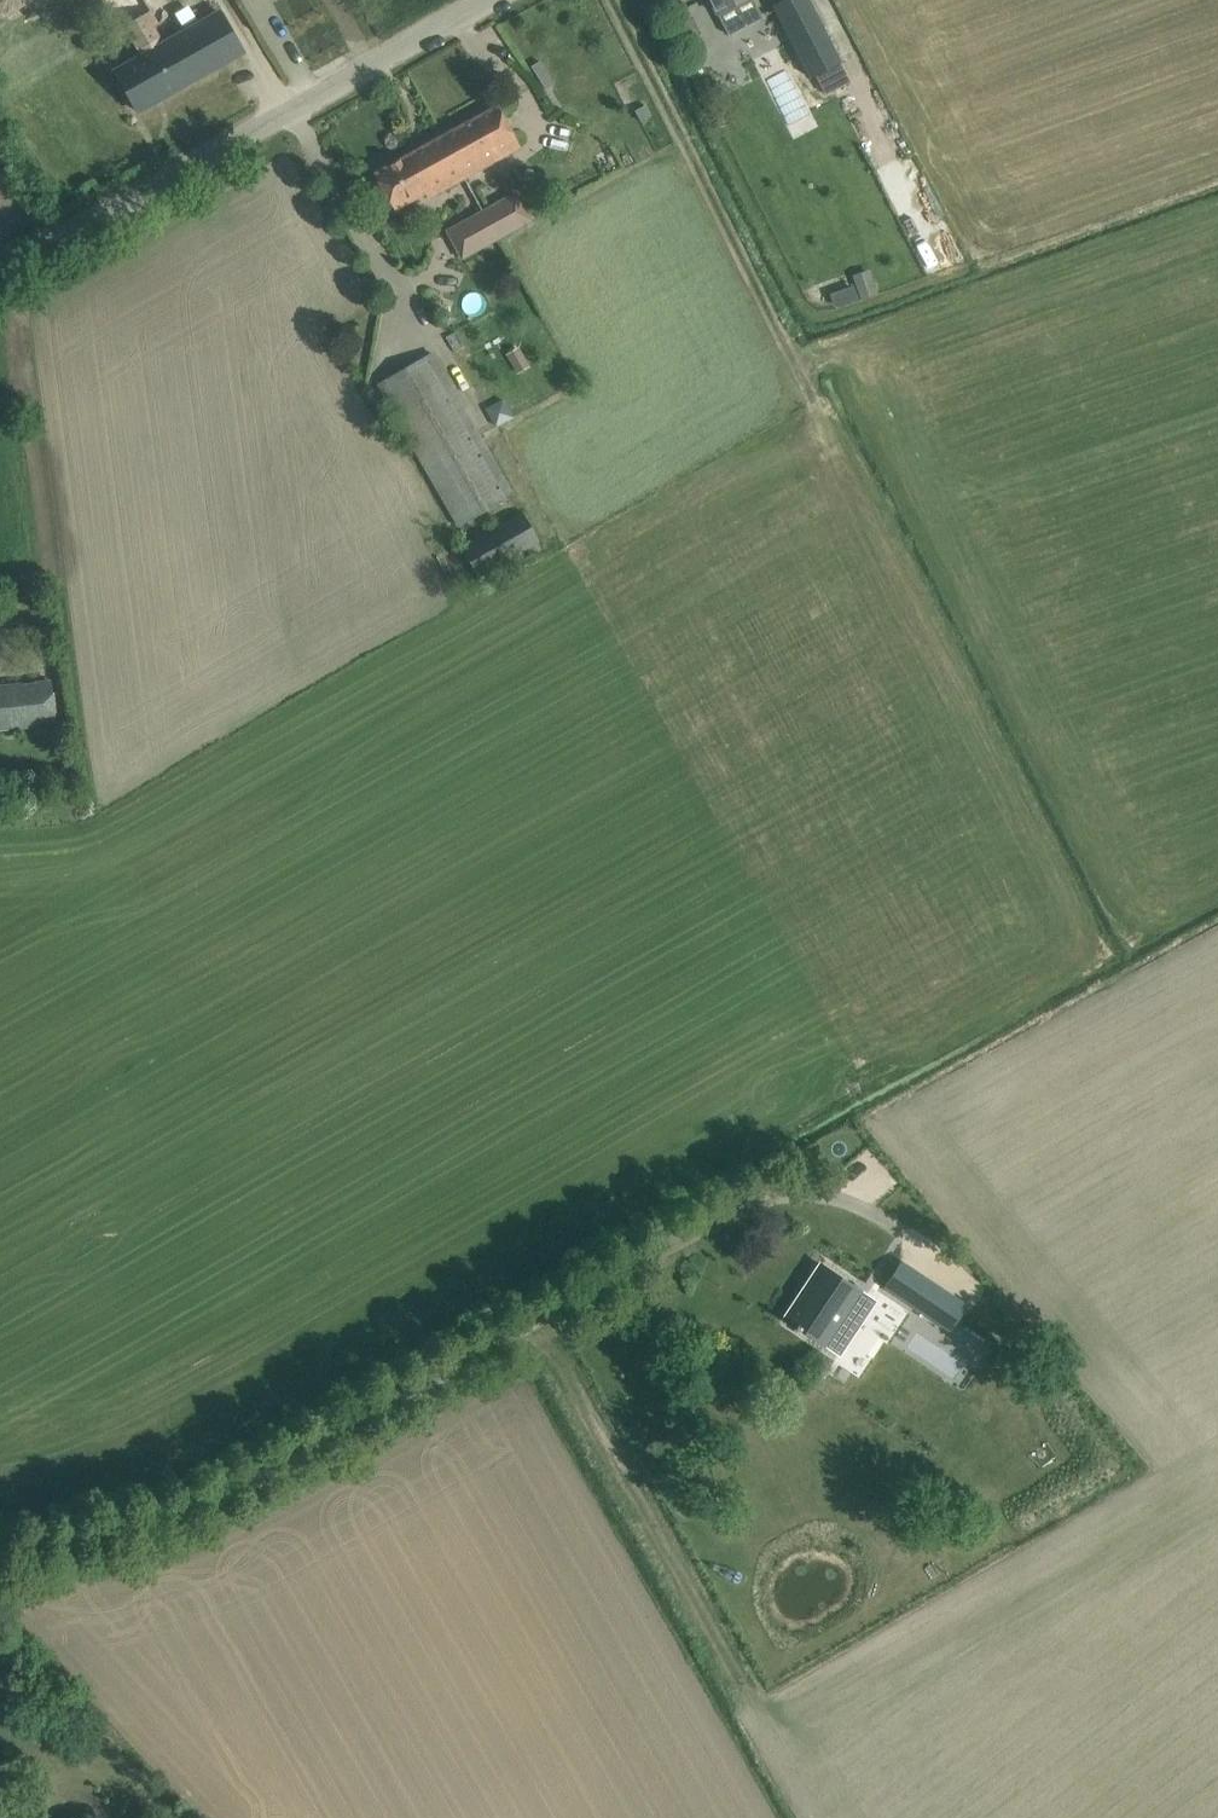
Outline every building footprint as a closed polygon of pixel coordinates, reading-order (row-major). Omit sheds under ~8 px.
[(125,40),(131,36),(143,56),(115,72),(125,91),(137,112),(243,52),(231,31),(220,12),(209,18),(186,32),(166,43),(155,23),(161,19),(150,0),(103,0),(125,40)] [(716,15),(718,14),(729,35),(762,19),(752,0),(709,0),(716,15)] [(773,7),(810,80),(815,77),(824,95),(849,82),(806,0),(787,0),(773,7)] [(192,6),(178,14),(187,28),(201,20),(192,6)] [(465,177),(520,147),(497,106),(443,136),(465,177)] [(374,174),(386,195),(394,210),(425,193),(428,198),(465,177),(443,136),(374,174)] [(531,222),(530,221),(514,193),(483,210),(499,240),(531,222)] [(463,260),(499,240),(483,210),(446,231),(463,260)] [(835,292),(839,306),(881,293),(874,269),(857,274),(860,284),(835,292)] [(482,441),(432,354),(377,385),(427,472),(482,441)] [(500,425),(516,416),(506,399),(490,408),(500,425)] [(512,494),(482,441),(427,472),(458,525),(512,494)] [(522,512),(461,547),(478,577),(540,542),(522,512)] [(56,723),(52,682),(0,687),(0,728),(56,723)] [(797,1325),(795,1327),(800,1331),(801,1328),(819,1340),(830,1324),(836,1328),(860,1291),(826,1269),(803,1303),(797,1299),(785,1317),(797,1325)] [(926,1277),(909,1303),(926,1315),(936,1299),(961,1316),(968,1305),(926,1277)]
